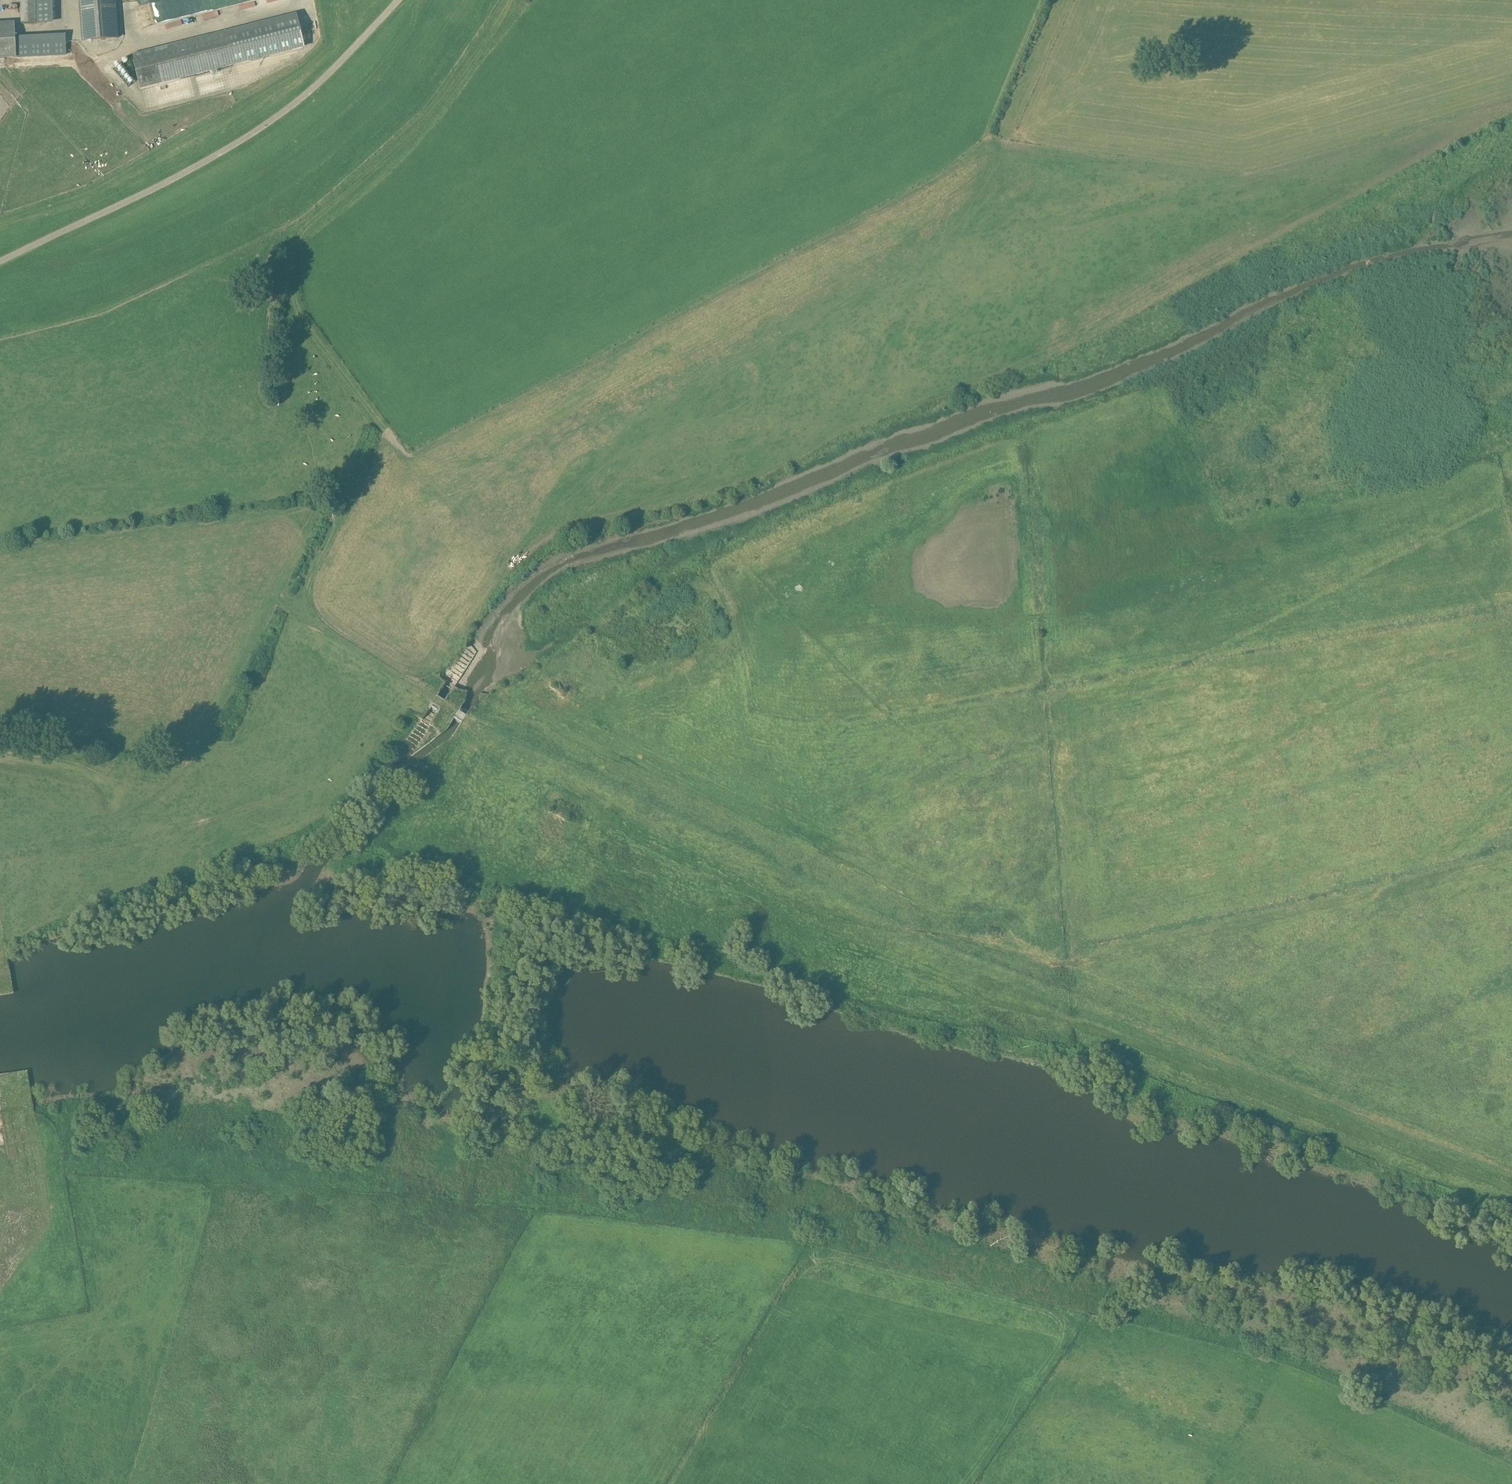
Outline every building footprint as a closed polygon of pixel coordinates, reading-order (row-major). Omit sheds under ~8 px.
[(21,24),(46,23),(46,0),(21,0),(21,24)] [(91,41),(117,39),(114,0),(88,0),(91,41)] [(135,8),(140,30),(257,0),(168,0),(135,8)] [(295,15),(225,32),(234,65),(303,47),(295,15)] [(0,24),(0,58),(15,57),(14,42),(13,23),(0,24)] [(225,32),(132,56),(140,89),(234,65),(225,32)] [(64,39),(14,42),(15,57),(15,58),(65,55),(64,39)]
